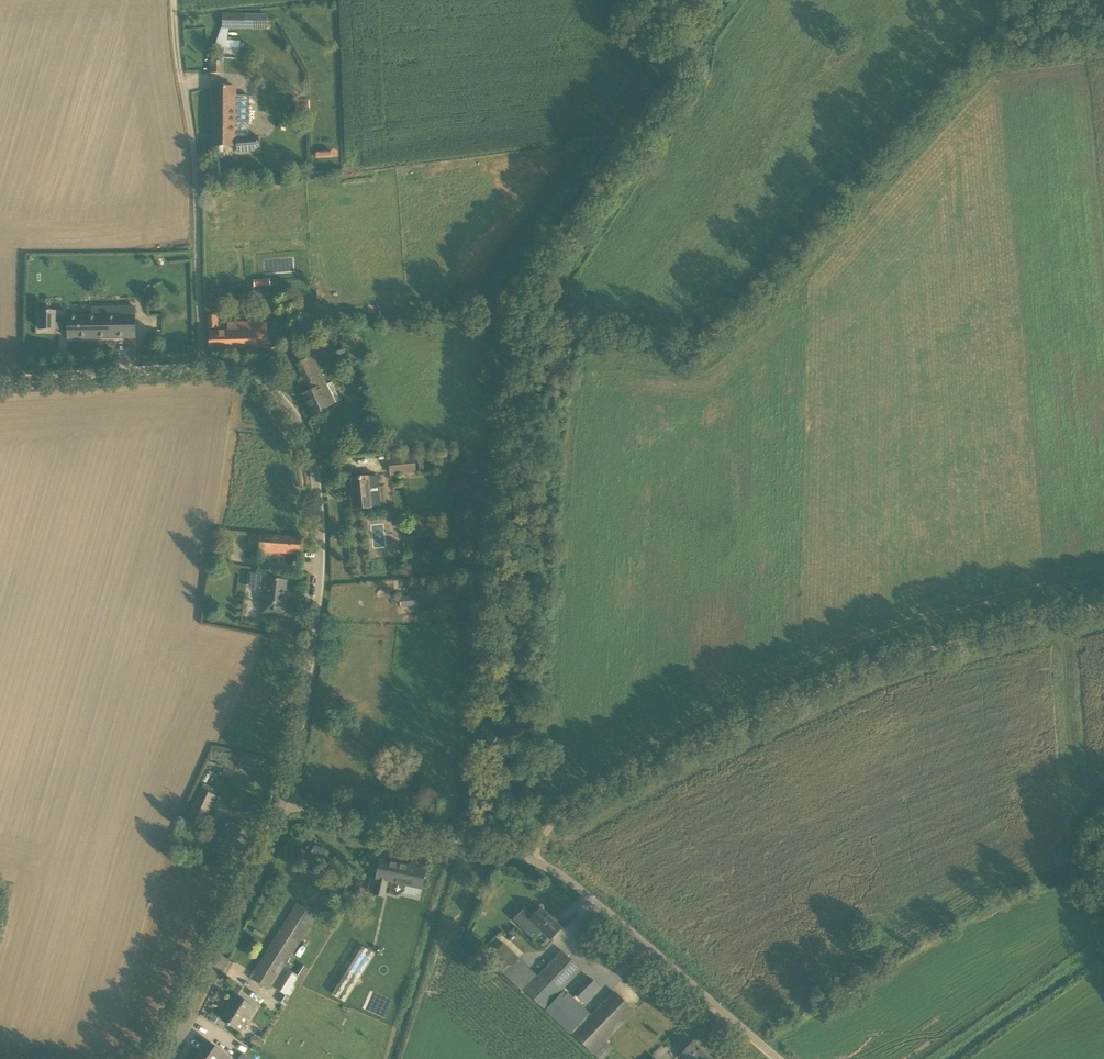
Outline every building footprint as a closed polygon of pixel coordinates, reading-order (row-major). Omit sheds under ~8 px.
[(296,12),(287,23),(299,32),(308,21),(296,12)] [(223,29),(245,29),(267,30),(267,18),(267,14),(245,14),(223,13),(223,29)] [(210,73),(211,73),(224,73),(224,61),(210,61),(210,73)] [(213,146),(238,146),(239,152),(259,150),(257,137),(249,137),(249,136),(236,137),(236,95),(235,95),(235,87),(212,87),(213,146)] [(308,108),(300,108),(300,118),(308,118),(308,108)] [(269,277),(254,278),(255,286),(270,285),(269,277)] [(235,279),(207,280),(208,289),(235,288),(235,279)] [(257,313),(273,312),(272,299),(256,300),(257,313)] [(105,340),(135,341),(136,306),(106,307),(106,318),(90,317),(89,339),(105,340)] [(218,328),(218,319),(218,316),(230,315),(230,308),(207,309),(207,329),(218,328)] [(89,339),(90,317),(56,316),(56,312),(40,312),(39,329),(55,330),(55,329),(68,330),(68,339),(89,339)] [(255,324),(255,322),(228,322),(228,331),(210,332),(210,351),(257,350),(266,350),(264,323),(255,324)] [(354,358),(349,344),(336,348),(338,355),(344,353),(347,360),(354,358)] [(312,414),(335,403),(335,402),(340,400),(332,382),(327,385),(314,357),(297,365),(309,392),(303,395),(312,414)] [(391,474),(402,473),(416,472),(415,456),(389,459),(391,474)] [(379,487),(378,476),(368,477),(352,478),(354,498),(352,498),(353,509),(372,507),(370,488),(379,487)] [(260,535),(260,536),(259,551),(259,552),(300,554),(301,538),(260,535)] [(257,590),(267,592),(267,594),(264,594),(262,612),(284,615),(285,603),(283,603),(284,591),(285,591),(286,581),(270,579),(270,575),(259,574),(257,590)] [(419,605),(417,591),(409,592),(409,596),(404,596),(403,593),(400,593),(401,607),(419,605)] [(201,828),(216,796),(213,794),(203,790),(188,821),(201,828)] [(228,857),(242,827),(225,819),(211,849),(228,857)] [(329,850),(314,845),(310,855),(325,861),(329,850)] [(422,888),(426,870),(379,860),(373,895),(385,897),(386,893),(397,896),(405,891),(406,885),(422,888)] [(293,965),(287,961),(315,915),(298,903),(251,978),(269,990),(272,986),(283,993),(278,1001),(286,1005),(309,969),(300,963),(294,974),(290,971),(293,965)] [(541,908),(532,917),(529,915),(519,926),(533,940),(541,931),(550,940),(562,928),(541,908)] [(525,990),(543,1008),(581,969),(562,951),(538,977),(503,943),(488,959),(500,971),(503,974),(520,991),(527,985),(528,986),(525,990)] [(344,1002),(374,954),(363,946),(332,995),(344,1002)] [(585,1004),(593,996),(601,988),(591,979),(576,994),(585,1004)] [(592,1015),(565,990),(545,1011),(572,1035),(592,1055),(634,1011),(614,992),(592,1015)] [(239,1031),(246,1021),(255,1008),(237,996),(221,1020),(239,1031)] [(215,1038),(211,1044),(208,1042),(195,1058),(228,1058),(229,1057),(222,1052),(227,1046),(215,1038)] [(258,1038),(254,1046),(260,1049),(264,1041),(258,1038)] [(694,1041),(680,1055),(684,1058),(712,1058),(694,1041)]
